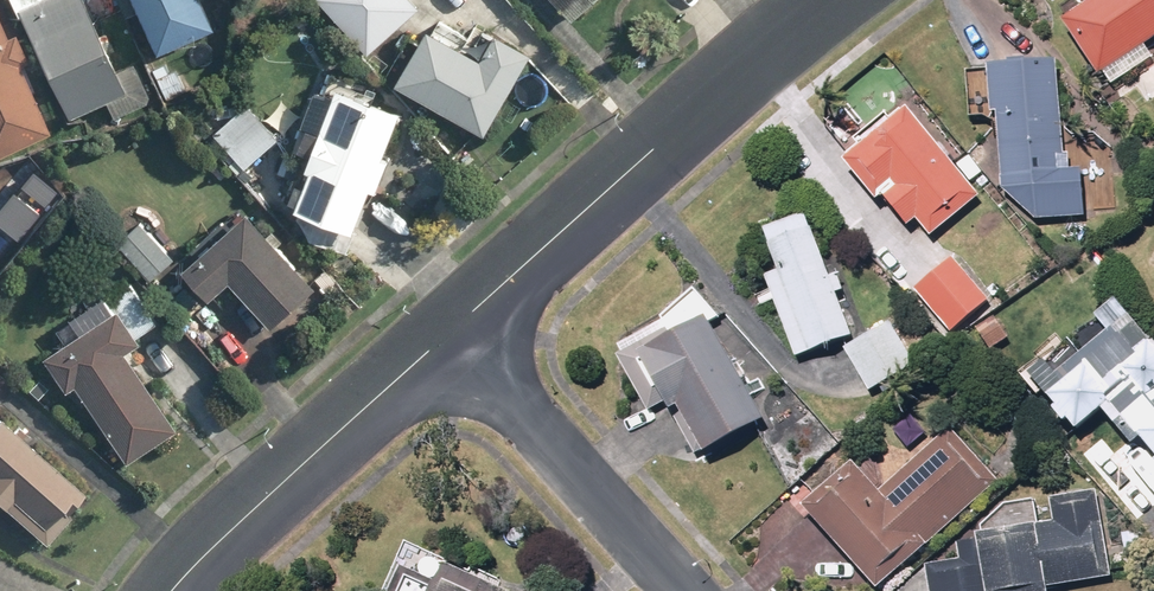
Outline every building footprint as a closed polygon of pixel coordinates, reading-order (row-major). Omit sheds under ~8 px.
[(79,116),(134,92),(93,0),(28,0),(79,116)] [(227,25),(216,0),(126,0),(132,14),(149,7),(167,50),(227,25)] [(425,0),(324,0),(376,53),(428,2),(425,0)] [(577,19),(599,0),(560,0),(577,19)] [(1152,44),(1153,43),(1153,0),(1100,0),(1075,18),(1068,23),(1116,87),(1153,59),(1153,46),(1152,44)] [(0,10),(0,153),(52,132),(25,65),(34,61),(19,25),(8,29),(0,10)] [(491,51),(441,23),(406,84),(492,133),(541,49),(504,28),(491,51)] [(1065,58),(992,59),(994,111),(1004,111),(1003,183),(1037,213),(1091,212),(1090,167),(1072,167),(1071,151),(1066,151),(1065,58)] [(179,60),(155,71),(168,101),(192,91),(179,60)] [(413,110),(348,84),(299,207),(364,233),(413,110)] [(221,133),(252,168),(284,139),(253,104),(221,133)] [(915,104),(849,158),(882,198),(887,194),(911,224),(921,216),(936,233),(986,191),(915,104)] [(25,192),(0,221),(0,269),(1,269),(49,212),(25,192)] [(325,286),(253,209),(188,269),(215,298),(232,283),(277,331),(325,286)] [(835,275),(812,211),(767,227),(783,271),(768,276),(796,355),(858,332),(843,292),(850,289),(844,272),(835,275)] [(149,219),(122,240),(155,281),(182,260),(149,219)] [(998,297),(959,251),(914,289),(953,334),(998,297)] [(164,322),(137,279),(119,290),(146,333),(164,322)] [(668,317),(678,335),(647,353),(679,408),(687,404),(713,449),(771,415),(719,324),(726,314),(700,288),(668,317)] [(147,343),(125,309),(54,353),(75,388),(85,382),(133,459),(183,428),(134,351),(147,343)] [(1140,310),(1093,345),(1048,379),(1086,430),(1111,412),(1136,445),(1145,438),(1153,449),(1153,329),(1140,310)] [(920,364),(894,322),(851,349),(877,390),(920,364)] [(49,543),(68,522),(63,517),(88,490),(6,413),(0,420),(0,497),(49,543)] [(868,469),(859,459),(812,502),(885,582),(999,479),(953,429),(902,475),(883,455),(868,469)] [(936,560),(939,590),(1061,590),(1060,585),(1116,577),(1100,495),(1057,498),(1059,519),(1044,521),(1044,529),(985,532),(985,539),(961,540),(962,559),(936,560)] [(413,544),(390,590),(511,590),(413,544)]
